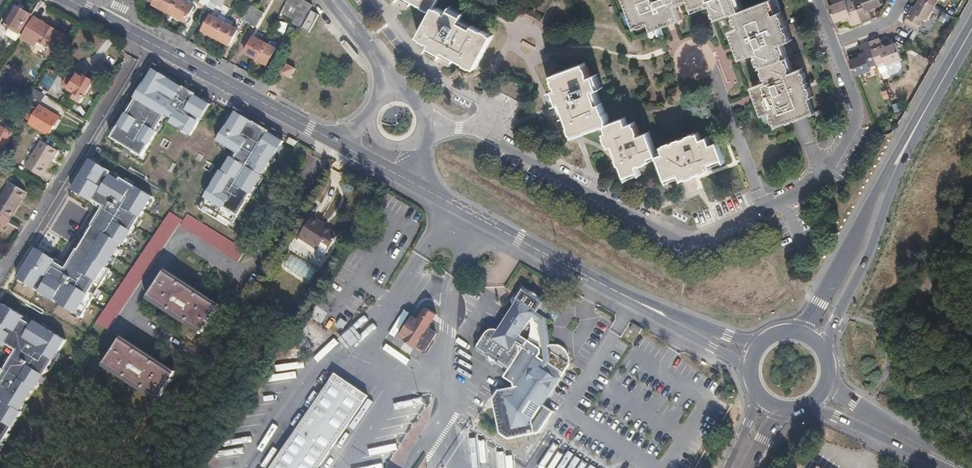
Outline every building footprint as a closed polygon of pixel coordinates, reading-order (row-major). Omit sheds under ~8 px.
[(169,14),(177,0),(156,0),(153,6),(169,14)] [(169,14),(185,23),(194,7),(181,0),(177,0),(169,14)] [(300,28),(312,6),(303,0),(289,0),(301,8),(292,24),(300,28)] [(434,7),(437,0),(409,0),(422,7),(421,8),(428,11),(428,10),(431,12),(434,7)] [(741,11),(737,0),(627,0),(639,30),(642,29),(642,30),(650,27),(649,26),(653,25),(655,31),(664,28),(663,26),(668,25),(665,17),(672,15),(675,22),(682,20),(677,8),(681,6),(681,7),(688,4),(690,3),(694,12),(708,7),(709,9),(712,8),(717,20),(734,14),(741,11)] [(861,24),(872,20),(869,13),(872,12),(871,10),(880,6),(878,0),(859,0),(853,2),(861,24)] [(937,8),(922,0),(921,0),(916,9),(914,8),(904,26),(915,32),(918,34),(926,20),(929,22),(937,8)] [(937,8),(941,0),(922,0),(937,8)] [(790,123),(806,117),(813,114),(808,101),(814,99),(812,95),(814,94),(811,89),(807,90),(804,81),(808,80),(806,74),(805,74),(803,70),(791,74),(790,71),(791,71),(788,63),(787,64),(784,57),(786,56),(783,49),(782,50),(780,47),(792,42),(790,38),(792,38),(790,32),(786,33),(783,25),(787,23),(784,16),(783,17),(781,13),(775,15),(770,1),(741,11),(734,14),(736,18),(734,19),(737,25),(738,25),(739,28),(733,30),(737,39),(739,39),(741,44),(746,42),(749,50),(742,53),(744,60),(757,55),(758,58),(757,58),(760,66),(760,65),(763,73),(765,79),(766,79),(768,83),(755,88),(758,95),(765,92),(768,99),(762,102),(764,106),(763,107),(766,116),(772,113),(773,117),(772,117),(775,123),(777,128),(790,123)] [(849,21),(851,28),(861,24),(853,2),(846,5),(844,2),(829,8),(835,24),(845,19),(846,21),(849,21)] [(18,34),(29,15),(13,6),(2,25),(9,29),(5,35),(16,41),(20,35),(18,34)] [(250,24),(257,10),(250,6),(242,19),(250,24)] [(438,9),(434,7),(431,12),(419,36),(422,38),(422,39),(428,42),(428,41),(431,43),(429,47),(442,53),(443,51),(466,63),(465,63),(472,67),(472,66),(475,67),(492,36),(489,34),(490,33),(483,30),(483,31),(473,26),(471,28),(459,22),(462,17),(449,10),(447,14),(444,12),(444,11),(438,8),(438,9)] [(264,13),(257,10),(250,24),(256,27),(264,13)] [(217,39),(225,23),(211,16),(202,32),(217,39)] [(66,36),(34,17),(22,38),(36,46),(38,42),(49,48),(46,52),(54,57),(66,36)] [(238,30),(225,23),(217,39),(230,46),(238,30)] [(245,54),(256,60),(265,43),(254,38),(245,54)] [(882,47),(879,39),(869,43),(878,66),(884,63),(888,72),(901,68),(899,61),(901,60),(895,45),(886,48),(884,46),(882,47)] [(265,43),(256,60),(267,66),(276,50),(265,43)] [(878,66),(869,43),(859,47),(862,54),(859,55),(860,58),(849,62),(856,79),(872,73),(870,69),(878,66)] [(574,136),(606,124),(609,123),(608,121),(608,120),(606,113),(605,114),(601,103),(598,104),(593,91),(598,89),(593,76),(589,77),(588,74),(589,74),(586,67),(585,67),(584,64),(553,75),(555,79),(553,79),(556,86),(557,86),(558,89),(554,90),(559,104),(562,103),(571,126),(570,127),(572,133),(573,133),(574,136)] [(287,65),(282,73),(290,78),(295,69),(287,65)] [(191,135),(212,102),(152,67),(111,137),(142,151),(163,118),(191,135)] [(81,102),(94,81),(86,76),(84,79),(78,75),(74,81),(67,77),(62,85),(75,93),(73,98),(81,102)] [(14,89),(6,84),(3,88),(12,94),(14,89)] [(28,121),(36,104),(30,101),(21,118),(28,121)] [(233,152),(204,192),(209,196),(205,203),(229,217),(234,221),(284,134),(233,103),(213,141),(233,152)] [(41,133),(51,117),(36,108),(27,125),(41,133)] [(609,123),(606,124),(608,131),(605,132),(607,136),(606,136),(608,143),(609,142),(610,146),(615,144),(619,157),(618,157),(620,163),(622,163),(626,175),(640,170),(638,164),(641,163),(641,164),(648,162),(648,161),(651,160),(650,156),(657,154),(648,132),(639,135),(638,132),(639,132),(636,125),(635,125),(634,122),(627,124),(625,117),(609,123)] [(666,179),(679,173),(681,179),(687,177),(687,178),(694,176),(694,174),(701,172),(701,173),(708,170),(711,168),(709,163),(723,158),(717,142),(710,145),(707,137),(700,139),(698,132),(694,134),(694,133),(687,135),(687,137),(681,139),(681,138),(675,140),(675,141),(671,143),(671,142),(665,144),(665,145),(662,146),(665,153),(657,156),(666,179)] [(9,137),(3,133),(0,138),(0,145),(3,147),(9,137)] [(41,178),(57,152),(41,142),(25,168),(41,178)] [(154,195),(92,157),(76,189),(104,204),(70,266),(45,249),(25,279),(83,315),(154,195)] [(30,196),(13,187),(0,209),(0,216),(13,224),(30,196)] [(132,288),(160,248),(179,218),(169,211),(168,212),(164,220),(154,234),(142,252),(130,271),(117,290),(96,322),(105,328),(132,288)] [(236,260),(247,243),(237,236),(233,242),(226,238),(216,232),(201,222),(190,215),(186,213),(182,220),(180,223),(204,239),(221,250),(236,260)] [(5,231),(8,233),(13,224),(0,216),(0,239),(5,231)] [(341,238),(325,227),(320,223),(321,221),(313,216),(299,238),(318,250),(323,242),(334,249),(341,238)] [(300,261),(296,272),(309,276),(312,265),(300,261)] [(216,306),(188,287),(164,271),(146,296),(199,331),(216,306)] [(516,342),(537,311),(543,302),(522,289),(515,299),(517,300),(498,331),(495,330),(493,331),(490,331),(488,332),(487,334),(486,335),(481,341),(476,349),(488,357),(498,364),(509,370),(518,356),(519,354),(520,352),(519,349),(519,346),(516,342)] [(435,334),(427,329),(436,314),(423,306),(414,318),(411,316),(398,337),(415,348),(416,346),(424,352),(435,334)] [(1,307),(0,308),(0,342),(14,351),(0,375),(0,452),(67,340),(1,307)] [(546,318),(537,311),(516,342),(519,346),(519,349),(520,352),(519,354),(518,356),(509,370),(504,377),(514,384),(514,388),(518,387),(539,354),(544,347),(548,345),(551,344),(546,318)] [(639,334),(642,329),(633,324),(630,329),(639,334)] [(354,326),(338,339),(347,351),(363,337),(354,326)] [(171,374),(148,358),(119,339),(102,363),(155,399),(171,374)] [(569,356),(568,353),(565,350),(562,347),(558,345),(555,345),(551,344),(548,345),(544,347),(539,354),(550,351),(570,364),(570,359),(569,356)] [(543,406),(570,364),(550,351),(539,354),(518,387),(514,388),(499,391),(494,399),(500,434),(508,439),(539,432),(552,412),(543,406)] [(367,396),(335,373),(270,467),(317,467),(367,396)]
